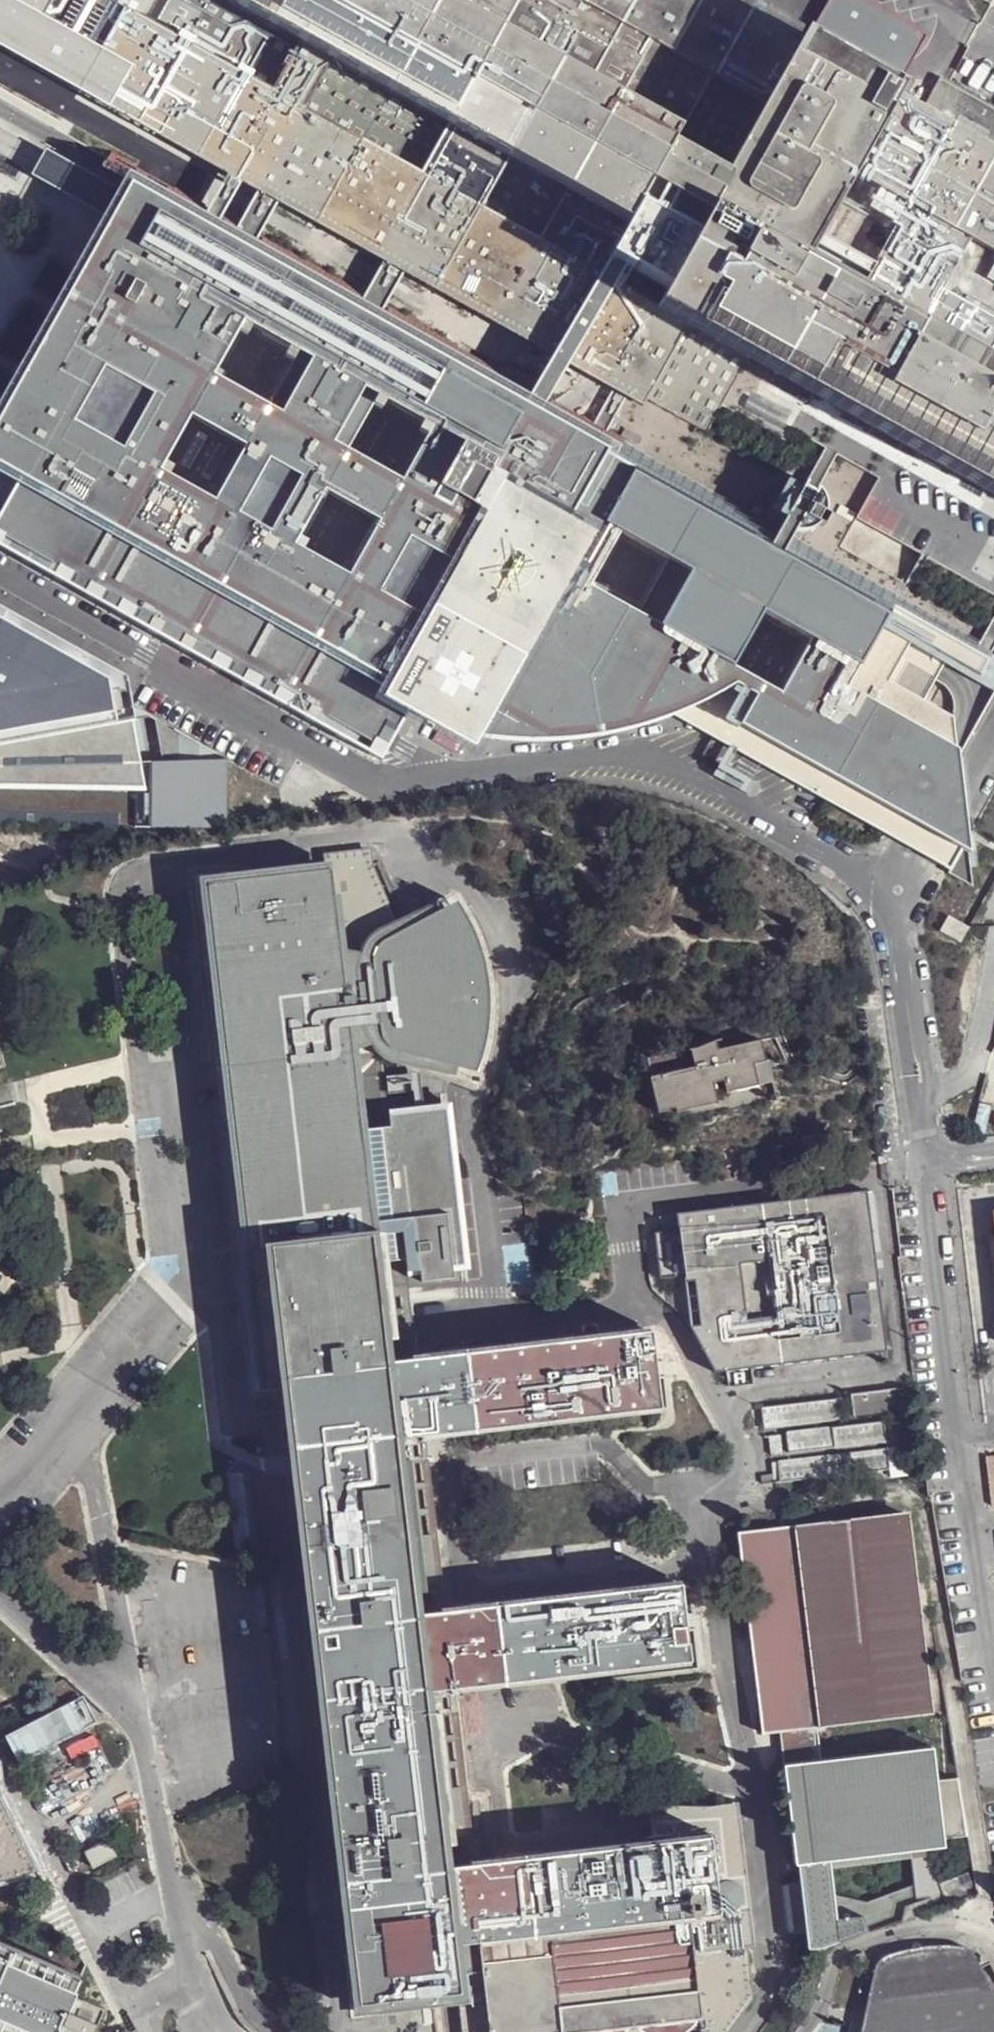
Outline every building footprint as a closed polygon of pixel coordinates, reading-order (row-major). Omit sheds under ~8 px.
[(623,382),(636,391),(710,430),(751,360),(993,495),(993,320),(939,289),(971,237),(993,250),(993,149),(920,108),(874,83),(841,65),(816,51),(726,0),(0,0),(0,36),(623,382)] [(841,65),(874,83),(891,51),(835,19),(816,51),(841,65)] [(231,176),(212,209),(228,218),(247,184),(263,193),(244,227),(264,238),(284,205),(389,263),(370,297),(391,309),(409,275),(559,358),(540,392),(554,400),(572,365),(618,390),(623,382),(0,36),(0,47),(231,176)] [(993,149),(993,109),(938,77),(920,108),(993,149)] [(124,205),(131,192),(47,147),(33,174),(115,220),(124,205)] [(23,482),(115,317),(107,312),(136,261),(166,276),(185,239),(205,205),(143,171),(131,192),(124,205),(115,220),(0,428),(0,469),(23,482)] [(205,205),(185,239),(166,276),(136,261),(107,312),(115,317),(23,482),(0,523),(0,549),(65,586),(72,575),(93,588),(87,598),(219,671),(254,609),(391,684),(376,711),(401,724),(409,709),(423,683),(462,705),(449,731),(442,742),(466,745),(491,747),(514,747),(546,746),(570,743),(596,739),(636,729),(676,715),(703,702),(735,685),(757,698),(740,727),(899,817),(955,716),(926,700),(891,680),(916,636),(952,656),(981,672),(993,649),(993,647),(982,641),(794,536),(782,530),(612,435),(613,433),(599,425),(554,400),(540,392),(391,309),(370,297),(264,238),(244,227),(228,218),(212,209),(205,205)] [(636,391),(623,382),(618,390),(599,425),(613,433),(632,398),(636,391)] [(710,430),(636,391),(632,398),(706,439),(710,430)] [(828,448),(782,530),(794,536),(797,532),(821,487),(840,454),(834,451),(828,448)] [(821,487),(797,532),(804,535),(811,535),(820,533),(827,527),(832,531),(838,519),(833,516),(834,508),(832,500),(829,494),(821,487)] [(65,586),(87,598),(93,588),(72,575),(65,586)] [(137,825),(279,823),(272,783),(123,700),(118,669),(0,603),(0,820),(137,825)] [(219,671),(238,682),(252,677),(386,751),(393,737),(401,724),(376,711),(391,684),(254,609),(219,671)] [(993,647),(993,619),(982,641),(993,647)] [(926,700),(952,656),(916,636),(891,680),(926,700)] [(386,751),(252,677),(238,682),(380,761),(386,751)] [(462,705),(423,683),(409,709),(449,731),(462,705)] [(959,751),(955,716),(899,817),(740,727),(757,698),(735,685),(703,702),(676,715),(730,746),(734,748),(924,853),(951,869),(949,874),(973,887),(971,868),(978,866),(979,856),(970,782),(967,754),(959,751)] [(400,932),(373,865),(372,850),(326,856),(327,863),(328,869),(227,881),(256,1134),(285,1387),(308,1578),(329,1754),(350,1948),(357,2008),(434,1999),(459,1996),(463,2031),(577,2031),(701,2018),(702,2017),(703,2015),(696,1953),(723,1949),(719,1914),(716,1882),(709,1837),(654,1843),(474,1864),(456,1865),(437,1692),(454,1690),(690,1662),(680,1585),(444,1613),(427,1615),(407,1441),(398,1442),(389,1363),(381,1288),(354,1061),(377,1050),(387,1044),(377,1033),(370,1019),(364,967),(368,953),(381,941),(400,932)] [(328,869),(327,863),(199,878),(258,1389),(285,1387),(256,1134),(227,881),(328,869)] [(368,953),(364,967),(370,1019),(377,1033),(387,1044),(393,1050),(468,1068),(471,1059),(478,1033),(480,1007),(479,979),(474,953),(465,928),(452,904),(400,932),(381,941),(368,953)] [(974,923),(953,912),(946,927),(966,938),(974,923)] [(648,1079),(656,1115),(668,1113),(668,1106),(677,1104),(679,1114),(720,1105),(716,1085),(726,1082),(730,1092),(778,1083),(773,1064),(769,1065),(764,1040),(723,1050),(720,1038),(687,1052),(690,1069),(648,1079)] [(384,1098),(377,1050),(354,1061),(381,1288),(406,1285),(384,1098)] [(401,1086),(422,1082),(420,1068),(398,1073),(401,1086)] [(460,1280),(437,1091),(384,1098),(406,1285),(460,1280)] [(865,1189),(674,1214),(676,1230),(659,1231),(653,1232),(659,1279),(682,1276),(683,1282),(693,1281),(699,1325),(689,1326),(715,1372),(885,1350),(865,1189)] [(676,1230),(674,1214),(658,1215),(659,1231),(676,1230)] [(389,1363),(415,1360),(406,1285),(381,1288),(389,1363)] [(415,1360),(389,1363),(398,1442),(407,1441),(423,1438),(661,1409),(652,1331),(415,1360)] [(905,1407),(902,1386),(851,1392),(853,1414),(905,1407)] [(842,1397),(763,1407),(765,1426),(845,1416),(842,1397)] [(884,1418),(789,1431),(792,1449),(886,1438),(884,1418)] [(783,1431),(772,1433),(774,1452),(785,1451),(783,1431)] [(427,1615),(444,1613),(423,1438),(407,1441),(427,1615)] [(764,1473),(765,1480),(889,1465),(887,1446),(775,1460),(777,1472),(764,1473)] [(979,1459),(984,1509),(993,1508),(993,1464),(993,1457),(979,1459)] [(235,1511),(252,1509),(250,1471),(232,1472),(235,1511)] [(738,1533),(762,1734),(779,1732),(782,1765),(794,1866),(797,1865),(809,1949),(823,1948),(839,1942),(869,1931),(948,1905),(977,1894),(971,1885),(969,1873),(940,1884),(925,1850),(944,1848),(946,1839),(966,1836),(957,1779),(938,1782),(933,1750),(817,1762),(811,1728),(930,1714),(906,1513),(738,1533)] [(971,1885),(992,1877),(954,1627),(934,1630),(957,1779),(966,1836),(969,1873),(971,1885)] [(456,1865),(474,1864),(454,1690),(437,1692),(456,1865)] [(0,1788),(0,1880),(5,1879),(4,1876),(20,1874),(19,1869),(38,1868),(1,1794),(0,1788)] [(651,1810),(654,1843),(709,1837),(716,1882),(739,1880),(743,1879),(735,1805),(708,1809),(651,1810)] [(118,1857),(110,1839),(87,1851),(96,1868),(118,1857)] [(751,1946),(743,1879),(739,1880),(747,1946),(751,1946)] [(747,1946),(739,1880),(716,1882),(719,1914),(723,1949),(747,1946)] [(73,2005),(84,1976),(0,1940),(0,2031),(61,2031),(73,2005)] [(873,1980),(862,2031),(993,2031),(993,1989),(983,1967),(974,1951),(970,1949),(960,1947),(933,1945),(914,1947),(898,1951),(887,1955),(878,1962),(875,1970),(873,1980)] [(747,1946),(723,1949),(696,1953),(703,2015),(702,2017),(701,2018),(702,2028),(702,2031),(728,2031),(753,1999),(747,1946)] [(869,1962),(865,1952),(851,1957),(855,1966),(867,1968),(869,1962)] [(73,2005),(61,2031),(95,2031),(101,2017),(73,2005)] [(701,2018),(577,2031),(667,2031),(702,2028),(701,2018)]
